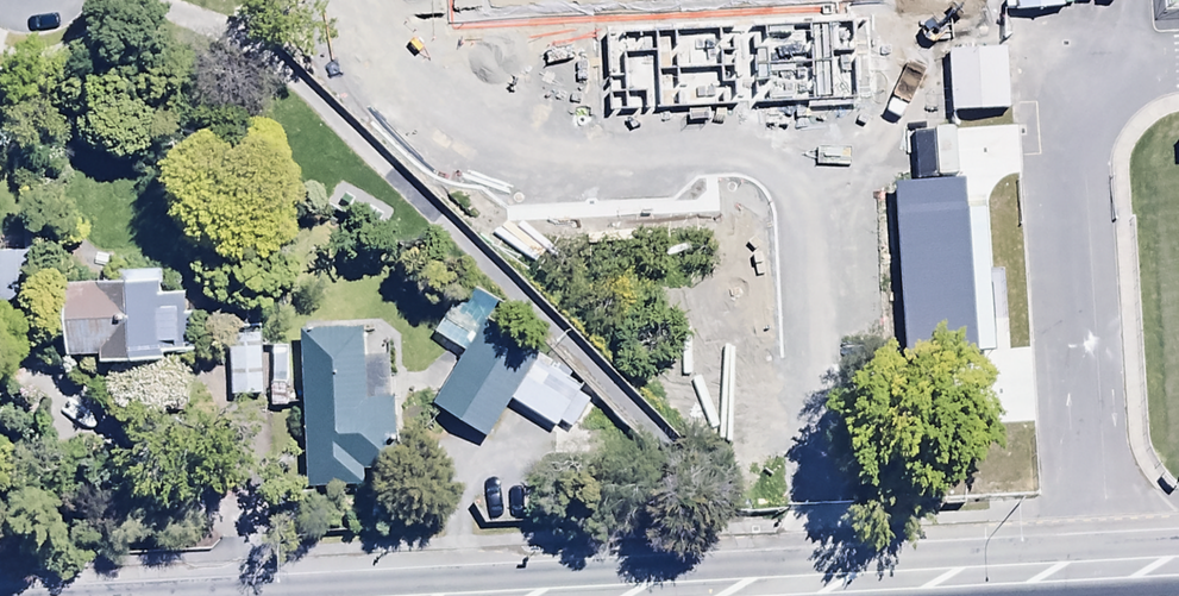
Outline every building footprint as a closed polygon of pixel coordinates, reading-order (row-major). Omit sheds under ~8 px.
[(865,27),(806,31),(809,89),(868,85),(865,27)] [(952,113),(932,113),(932,141),(1008,140),(1006,48),(983,48),(983,38),(951,39),(952,113)] [(913,332),(976,328),(973,269),(1020,266),(1018,234),(973,237),(971,191),(893,196),(897,258),(908,257),(913,332)] [(31,306),(31,255),(0,255),(0,306),(31,306)] [(122,293),(65,292),(64,360),(104,361),(104,373),(164,374),(164,359),(192,360),(193,301),(161,300),(162,279),(123,278),(122,293)] [(511,403),(535,360),(493,331),(486,340),(448,313),(432,335),(467,359),(433,407),(484,443),(511,403)] [(262,401),(260,315),(227,316),(229,401),(262,401)] [(363,332),(300,335),(307,492),(366,489),(365,476),(398,474),(394,400),(390,400),(388,364),(364,365),(363,332)] [(535,360),(511,403),(552,432),(582,390),(555,371),(560,364),(542,351),(535,360)]
